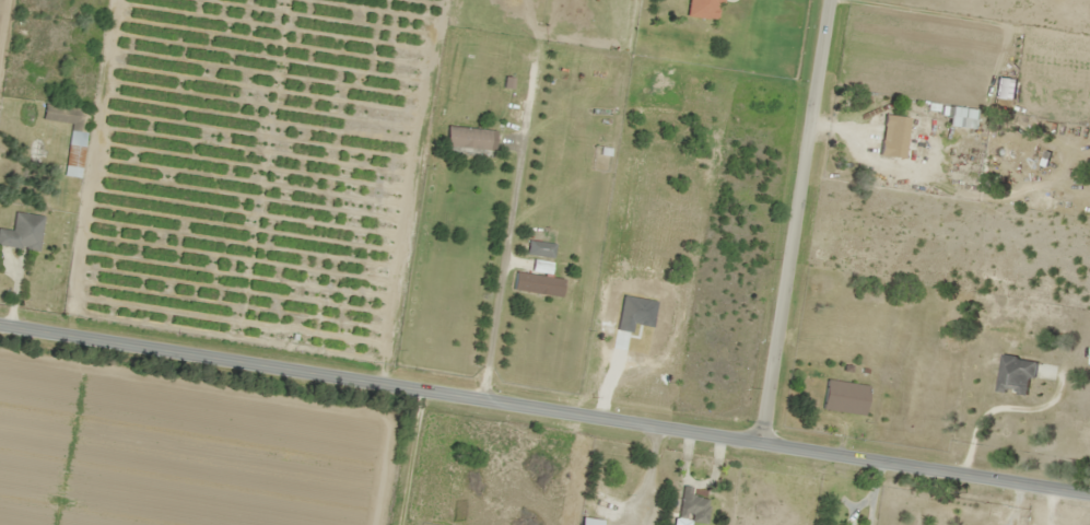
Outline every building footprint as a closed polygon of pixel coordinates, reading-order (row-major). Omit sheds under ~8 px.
[(719,0),(687,0),(685,16),(716,20),(719,0)] [(1009,78),(995,76),(993,97),(1006,99),(1009,78)] [(88,109),(42,103),(40,121),(69,124),(63,176),(79,178),(88,109)] [(918,113),(909,112),(902,154),(921,157),(924,138),(914,136),(918,113)] [(488,130),(444,126),(443,146),(487,150),(488,130)] [(42,216),(14,212),(12,231),(0,229),(0,245),(37,251),(42,216)] [(551,257),(553,243),(526,240),(524,254),(551,257)] [(510,290),(559,297),(561,279),(513,272),(510,290)] [(1033,360),(1000,355),(995,391),(1028,395),(1033,360)] [(865,384),(824,380),(820,410),(862,414),(865,384)] [(703,523),(708,499),(689,495),(690,487),(680,486),(674,517),(703,523)]
